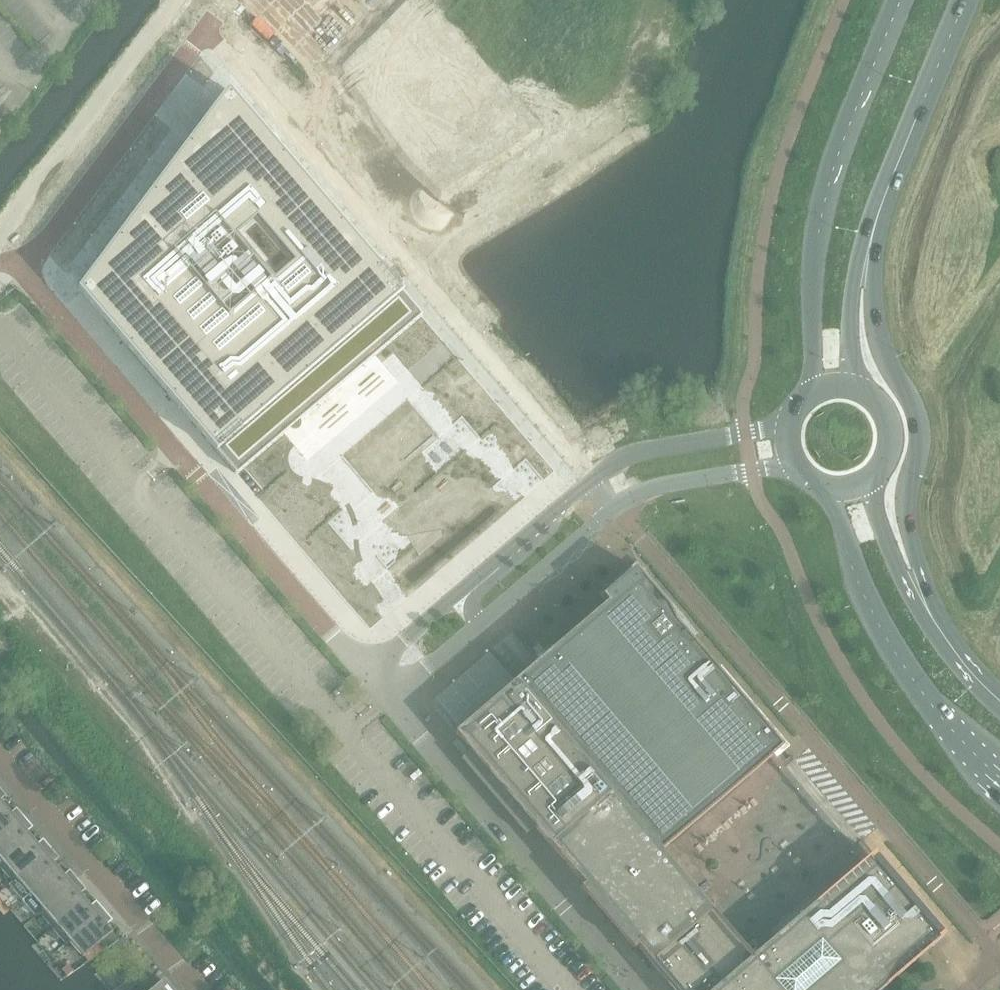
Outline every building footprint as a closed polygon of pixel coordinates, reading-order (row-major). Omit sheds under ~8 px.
[(228,90),(78,290),(237,475),(422,316),(228,90)] [(674,989),(881,989),(944,936),(873,853),(860,864),(825,895),(819,888),(769,932),(774,938),(752,957),(662,851),(769,759),(773,755),(776,758),(789,748),(720,668),(717,670),(676,622),(668,607),(635,568),(602,596),(607,603),(455,733),(476,757),(544,838),(584,884),(581,888),(584,891),(631,946),(633,949),(637,946),(674,989)] [(24,818),(17,810),(11,815),(5,807),(0,812),(0,839),(24,818)] [(32,838),(26,832),(32,827),(24,818),(0,839),(0,860),(2,862),(0,864),(0,866),(32,838)] [(51,849),(43,840),(37,845),(32,838),(0,866),(0,867),(12,882),(51,849)] [(30,894),(58,869),(53,863),(58,858),(51,849),(12,882),(13,883),(17,879),(30,894)] [(39,913),(77,880),(69,871),(64,876),(58,869),(30,894),(42,909),(38,912),(39,913)] [(52,928),(85,900),(79,894),(85,889),(77,880),(39,913),(52,928)] [(66,944),(104,911),(96,902),(91,907),(85,900),(52,928),(66,944)] [(119,940),(112,932),(106,925),(111,920),(104,911),(66,944),(66,945),(70,941),(83,957),(98,944),(103,951),(119,940)] [(164,980),(152,989),(172,989),(164,980)]
